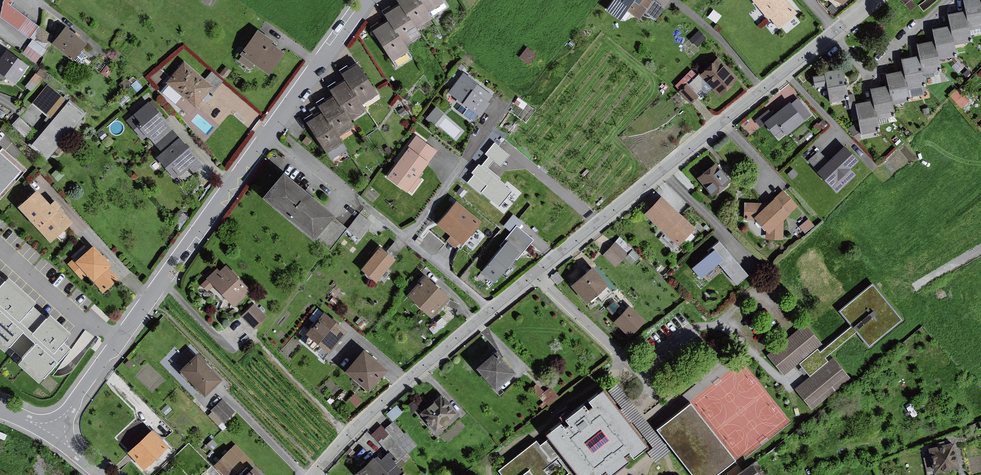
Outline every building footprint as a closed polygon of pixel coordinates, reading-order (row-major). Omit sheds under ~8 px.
[(0,17),(29,38),(39,26),(12,6),(15,2),(12,0),(4,0),(0,17)] [(401,3),(418,28),(433,18),(429,12),(421,0),(398,0),(401,3)] [(429,12),(445,1),(444,0),(421,0),(429,12)] [(602,10),(614,19),(621,9),(637,21),(642,14),(654,23),(664,10),(650,0),(609,0),(602,10)] [(756,12),(758,10),(774,30),(794,15),(783,0),(746,0),(756,12)] [(850,105),(855,136),(875,133),(872,118),(889,116),(887,106),(904,103),(902,91),(920,88),(918,75),(936,72),(934,59),(951,56),(949,45),(967,42),(965,31),(980,28),(980,20),(980,15),(980,0),(958,0),(960,12),(942,15),(945,28),(926,31),(928,42),(912,45),(914,57),(896,60),(898,71),(880,74),(882,87),(865,90),(867,102),(850,105)] [(401,3),(385,14),(389,19),(406,44),(422,34),(418,28),(401,3)] [(719,18),(714,12),(707,17),(713,24),(719,18)] [(389,19),(373,30),(393,61),(409,50),(406,44),(389,19)] [(87,43),(65,27),(52,44),(74,60),(87,43)] [(274,40),(258,29),(240,54),(270,75),(286,52),(272,43),(274,40)] [(706,40),(698,31),(689,39),(696,48),(706,40)] [(34,37),(23,50),(36,61),(46,48),(34,37)] [(534,58),(525,49),(517,57),(526,66),(534,58)] [(7,50),(0,59),(0,72),(16,83),(28,66),(7,50)] [(690,71),(673,86),(690,104),(696,98),(699,101),(711,90),(717,97),(735,80),(715,58),(695,76),(690,71)] [(358,63),(343,74),(346,79),(364,104),(379,94),(358,63)] [(214,89),(185,65),(168,85),(197,109),(214,89)] [(821,76),(810,77),(811,88),(822,87),(824,103),(842,101),(837,70),(821,72),(821,76)] [(491,96),(461,73),(445,93),(475,116),(491,96)] [(346,79),(331,90),(335,96),(352,121),(367,110),(364,104),(346,79)] [(961,86),(952,91),(960,105),(969,100),(961,86)] [(66,101),(48,87),(34,105),(52,119),(66,101)] [(335,96),(319,106),(323,111),(340,137),(356,126),(352,121),(335,96)] [(810,116),(796,98),(787,105),(785,102),(769,114),(767,110),(752,122),(758,130),(763,126),(776,142),(810,116)] [(33,147),(49,161),(86,117),(70,103),(33,147)] [(163,155),(181,140),(152,104),(134,119),(163,155)] [(436,106),(427,119),(434,125),(444,113),(436,106)] [(323,111),(307,122),(327,153),(343,142),(340,137),(323,111)] [(414,135),(382,177),(403,193),(405,190),(410,194),(421,181),(415,177),(435,151),(414,135)] [(307,136),(302,141),(307,145),(312,140),(307,136)] [(487,151),(466,180),(499,204),(513,185),(487,166),(493,157),(501,163),(510,151),(494,139),(486,150),(487,151)] [(204,166),(181,140),(158,159),(177,180),(189,169),(194,175),(204,166)] [(854,161),(838,145),(825,159),(816,150),(805,161),(814,170),(811,173),(834,195),(854,175),(847,168),(854,161)] [(30,173),(6,150),(0,156),(0,205),(30,173)] [(713,162),(693,176),(708,197),(728,183),(713,162)] [(336,213),(285,170),(263,196),(315,239),(336,213)] [(486,195),(469,183),(461,194),(470,200),(474,195),(482,200),(486,195)] [(43,190),(21,210),(52,245),(74,224),(43,190)] [(763,204),(741,203),(741,220),(752,221),(763,232),(763,241),(780,241),(780,221),(795,208),(778,190),(763,204)] [(694,232),(657,197),(640,214),(677,249),(694,232)] [(481,221),(458,201),(439,223),(462,243),(481,221)] [(371,225),(358,214),(341,235),(354,246),(371,225)] [(482,270),(495,282),(516,257),(518,259),(535,239),(517,224),(500,245),(502,246),(482,270)] [(743,275),(714,241),(706,248),(708,251),(688,268),(698,280),(715,265),(731,285),(743,275)] [(402,248),(394,242),(388,249),(396,255),(402,248)] [(624,255),(612,243),(600,255),(613,267),(624,255)] [(396,259),(380,245),(361,268),(377,282),(396,259)] [(96,247),(78,263),(105,293),(123,277),(96,247)] [(227,258),(200,289),(253,335),(280,303),(227,258)] [(468,275),(456,265),(450,272),(462,282),(468,275)] [(605,287),(588,266),(567,284),(584,305),(605,287)] [(38,382),(70,347),(63,341),(71,332),(49,313),(46,317),(33,305),(36,301),(8,276),(4,280),(0,276),(0,348),(38,382)] [(445,298),(421,276),(403,296),(427,318),(445,298)] [(805,326),(768,356),(783,374),(799,361),(805,369),(812,376),(796,389),(812,409),(851,378),(833,357),(828,361),(826,358),(857,332),(868,346),(900,321),(872,286),(840,311),(853,327),(820,354),(815,348),(820,344),(805,326)] [(625,336),(641,320),(626,306),(622,310),(613,302),(605,311),(613,319),(610,322),(625,336)] [(343,334),(319,314),(300,336),(325,356),(343,334)] [(445,325),(440,320),(428,330),(432,336),(445,325)] [(516,371),(498,349),(477,365),(496,387),(516,371)] [(381,372),(357,351),(340,371),(364,391),(381,372)] [(214,379),(191,353),(172,370),(195,396),(214,379)] [(617,383),(608,390),(650,443),(653,447),(648,451),(656,462),(671,451),(617,383)] [(542,393),(535,385),(529,391),(546,408),(556,398),(547,388),(542,393)] [(650,443),(608,390),(606,392),(603,388),(587,400),(591,404),(587,407),(584,403),(565,418),(568,422),(564,425),(560,421),(545,434),(549,439),(541,445),(537,439),(500,468),(505,474),(603,474),(602,473),(605,470),(608,474),(628,459),(625,455),(629,451),(633,456),(650,443)] [(453,416),(437,396),(414,414),(430,434),(453,416)] [(233,414),(220,399),(208,410),(221,425),(233,414)] [(690,403),(656,428),(691,474),(717,474),(735,462),(690,403)] [(391,422),(382,430),(385,433),(375,442),(386,453),(378,459),(374,454),(352,474),(353,474),(401,474),(394,467),(417,446),(405,433),(402,435),(391,422)] [(160,447),(145,430),(121,452),(136,468),(160,447)] [(215,446),(210,439),(204,444),(210,451),(215,446)] [(953,467),(947,442),(922,448),(928,473),(953,467)] [(226,450),(209,466),(218,474),(222,474),(236,461),(226,450)] [(754,463),(738,474),(762,474),(754,463)]
